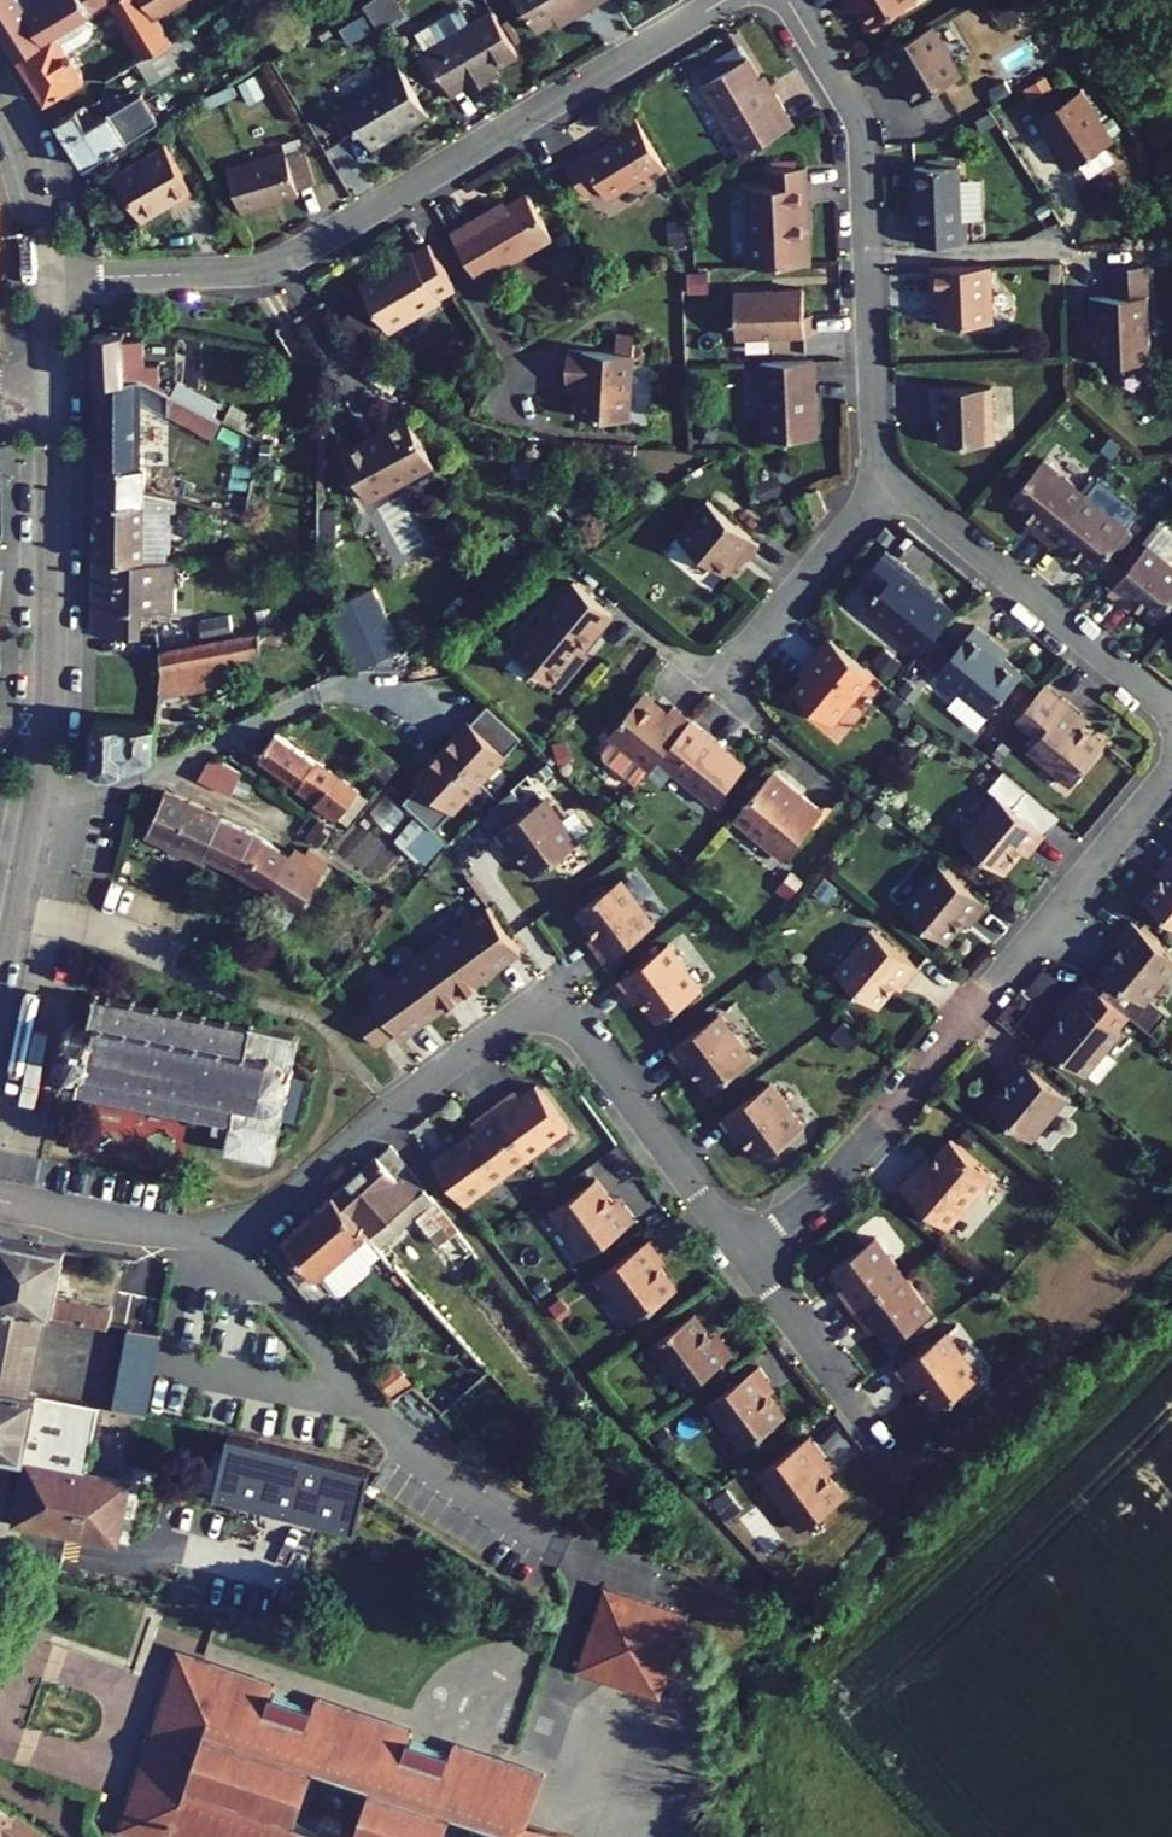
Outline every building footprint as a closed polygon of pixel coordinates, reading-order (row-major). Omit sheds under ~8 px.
[(24,54),(88,15),(112,0),(53,0),(38,9),(33,0),(0,0),(0,15),(24,54)] [(151,51),(174,37),(171,32),(182,25),(172,8),(186,0),(121,0),(151,51)] [(400,13),(392,0),(367,0),(360,5),(375,29),(400,13)] [(537,32),(560,19),(577,9),(582,18),(614,0),(519,0),(537,32)] [(873,23),(913,0),(860,0),(873,23)] [(471,20),(461,1),(430,19),(440,38),(426,46),(452,92),(468,83),(471,89),(490,78),(487,72),(496,67),(520,53),(494,7),(471,20)] [(577,9),(560,19),(565,28),(582,18),(577,9)] [(93,24),(88,15),(24,54),(52,100),(93,75),(70,37),(93,24)] [(415,27),(426,46),(440,38),(430,19),(415,27)] [(961,75),(932,25),(879,55),(890,73),(896,70),(915,102),(961,75)] [(151,51),(139,58),(152,80),(202,49),(189,28),(174,37),(151,51)] [(452,92),(426,46),(418,50),(444,97),(452,92)] [(380,76),(344,96),(369,140),(402,121),(405,128),(431,114),(396,53),(374,66),(380,76)] [(749,60),(704,86),(747,157),(797,127),(779,96),(772,100),(761,80),(749,60)] [(499,73),(496,67),(487,72),(490,78),(499,73)] [(767,77),(761,80),(772,100),(779,96),(767,77)] [(102,93),(62,118),(91,162),(161,117),(143,89),(112,109),(102,93)] [(1119,147),(1086,91),(1041,117),(1075,173),(1119,147)] [(586,152),(571,161),(589,192),(604,183),(612,197),(648,176),(652,182),(670,171),(639,118),(621,129),(624,135),(588,156),(586,152)] [(170,143),(117,173),(146,224),(177,206),(182,216),(205,203),(170,143)] [(307,147),(235,176),(251,215),(305,193),(303,188),(321,181),(307,147)] [(960,167),(915,169),(917,245),(962,244),(960,167)] [(809,168),(774,169),(775,187),(749,188),(752,266),(813,264),(812,237),(806,237),(805,205),(811,205),(809,168)] [(469,216),(451,226),(480,276),(555,233),(530,189),(509,201),(473,222),(469,216)] [(505,195),(469,216),(473,222),(509,201),(505,195)] [(395,266),(363,284),(378,309),(391,296),(414,311),(441,296),(439,293),(457,285),(430,239),(414,248),(412,246),(390,259),(395,266)] [(390,259),(359,277),(363,284),(395,266),(390,259)] [(1147,264),(1114,265),(1114,273),(1147,272),(1147,264)] [(993,269),(931,271),(932,294),(938,294),(939,327),(995,325),(993,269)] [(1147,272),(1114,273),(1115,298),(1090,299),(1091,318),(1108,317),(1110,362),(1152,360),(1147,272)] [(803,316),(803,290),(734,292),(736,337),(811,335),(811,316),(803,316)] [(387,325),(414,311),(391,296),(378,309),(387,325)] [(130,339),(129,329),(98,330),(99,378),(146,377),(158,376),(158,353),(146,354),(145,339),(130,339)] [(633,337),(618,336),(617,350),(633,352),(633,337)] [(617,350),(568,346),(565,379),(577,379),(577,383),(584,383),(630,387),(633,352),(617,350)] [(813,362),(757,363),(758,389),(813,388),(813,362)] [(159,384),(146,377),(99,378),(102,484),(145,484),(145,407),(215,443),(227,420),(176,393),(159,384)] [(184,380),(176,393),(227,420),(234,407),(184,380)] [(574,413),(580,414),(584,383),(577,383),(574,413)] [(628,418),(630,387),(584,383),(580,414),(628,418)] [(814,440),(813,388),(758,389),(760,441),(814,440)] [(995,445),(992,389),(930,391),(931,411),(940,410),(941,447),(995,445)] [(408,410),(342,445),(368,492),(433,457),(408,410)] [(1033,527),(1047,539),(1087,491),(1044,456),(1010,497),(1038,521),(1033,527)] [(101,501),(147,501),(148,490),(147,484),(145,484),(102,484),(101,501)] [(147,558),(148,507),(170,510),(178,511),(179,498),(148,490),(147,501),(101,501),(100,560),(147,558)] [(1129,526),(1087,491),(1047,539),(1061,550),(1067,544),(1095,568),(1129,526)] [(742,558),(753,544),(701,501),(672,538),(719,575),(736,554),(742,558)] [(170,510),(148,507),(147,558),(170,558),(170,510)] [(1148,541),(1108,589),(1123,602),(1129,595),(1157,619),(1171,601),(1171,561),(1148,541)] [(863,613),(918,658),(951,616),(911,584),(913,582),(881,557),(860,583),(876,596),(863,613)] [(177,596),(177,558),(170,558),(147,558),(100,560),(99,618),(146,617),(146,595),(177,596)] [(566,669),(608,618),(568,586),(510,658),(555,693),(571,673),(566,669)] [(198,614),(205,636),(234,627),(227,605),(198,614)] [(267,638),(262,618),(234,627),(205,636),(163,649),(168,669),(160,701),(216,684),(207,657),(267,638)] [(990,645),(971,630),(934,678),(957,696),(986,719),(1020,677),(986,650),(990,645)] [(796,684),(835,717),(870,674),(827,639),(805,666),(808,669),(796,684)] [(830,723),(835,717),(796,684),(790,691),(830,723)] [(1035,744),(1026,755),(1069,790),(1103,749),(1075,726),(1080,719),(1042,687),(1011,724),(1035,744)] [(650,772),(658,762),(690,722),(673,709),(667,715),(643,696),(609,738),(612,741),(650,772)] [(986,719),(957,696),(946,710),(975,733),(986,719)] [(519,736),(491,710),(474,728),(471,725),(418,781),(419,782),(402,800),(429,826),(447,807),(449,809),(519,736)] [(157,724),(98,721),(95,765),(105,775),(112,771),(115,775),(153,759),(157,724)] [(746,768),(690,722),(658,762),(714,807),(746,768)] [(360,789),(277,730),(260,754),(318,796),(314,802),(338,819),(360,789)] [(650,772),(612,741),(604,752),(605,760),(638,786),(650,772)] [(246,764),(227,754),(209,754),(201,770),(233,787),(246,764)] [(804,796),(775,773),(737,820),(763,841),(760,845),(785,864),(828,809),(808,792),(804,796)] [(525,808),(511,788),(487,805),(501,826),(525,808)] [(226,818),(167,793),(151,830),(210,856),(226,818)] [(501,826),(492,832),(503,848),(510,843),(531,873),(575,841),(543,796),(525,808),(501,826)] [(967,831),(1008,866),(1024,846),(1030,851),(1043,837),(995,797),(967,831)] [(248,828),(226,818),(210,856),(243,871),(277,892),(284,881),(279,877),(290,856),(248,828)] [(315,826),(305,840),(316,848),(326,835),(315,826)] [(959,840),(1000,875),(1008,866),(967,831),(959,840)] [(1168,853),(1156,868),(1162,874),(1139,902),(1171,930),(1171,856),(1168,853)] [(972,922),(985,907),(936,868),(901,911),(942,945),(966,917),(972,922)] [(617,878),(574,909),(595,940),(588,945),(600,960),(650,924),(617,878)] [(483,902),(457,921),(489,964),(514,946),(483,902)] [(442,929),(422,944),(456,991),(471,980),(469,979),(489,964),(457,921),(443,931),(442,929)] [(1171,966),(1171,959),(1128,923),(1115,938),(1122,943),(1111,956),(1152,990),(1171,966)] [(904,986),(916,971),(868,932),(833,975),(874,1009),(897,981),(904,986)] [(664,943),(614,980),(625,996),(632,990),(654,1020),(697,988),(664,943)] [(404,960),(389,970),(420,1014),(440,1000),(441,1001),(456,991),(422,944),(402,957),(404,960)] [(1139,1006),(1152,990),(1111,956),(1098,971),(1099,972),(1088,986),(1106,1001),(1118,988),(1139,1006)] [(389,970),(364,989),(368,995),(391,1026),(395,1032),(420,1014),(389,970)] [(115,1101),(121,1102),(122,1098),(138,1100),(137,1105),(144,1106),(145,1102),(164,1105),(163,1111),(170,1112),(171,1107),(187,1109),(186,1116),(191,1116),(192,1111),(210,1114),(209,1120),(215,1121),(216,1115),(220,1116),(218,1129),(232,1131),(229,1146),(278,1154),(287,1096),(291,1097),(292,1092),(290,1092),(294,1067),(296,1067),(297,1061),(293,1061),(298,1031),(256,1025),(257,1019),(251,1018),(250,1023),(232,1020),(232,1015),(227,1014),(227,1019),(208,1016),(209,1011),(203,1010),(203,1014),(185,1011),(186,1007),(181,1006),(180,1010),(160,1007),(161,1003),(155,1002),(154,1006),(137,1003),(138,999),(132,998),(132,1001),(115,999),(116,995),(109,994),(109,998),(102,997),(103,993),(97,992),(96,995),(92,995),(91,999),(96,1000),(93,1018),(88,1017),(87,1023),(92,1024),(92,1028),(81,1026),(82,1021),(77,1021),(76,1025),(71,1024),(70,1029),(75,1030),(72,1048),(66,1047),(66,1052),(71,1053),(70,1057),(75,1058),(76,1054),(86,1056),(85,1061),(80,1060),(79,1065),(84,1066),(81,1085),(77,1085),(76,1089),(80,1090),(80,1094),(84,1094),(85,1091),(92,1092),(92,1096),(98,1097),(99,1093),(116,1096),(115,1101)] [(1081,1076),(1117,1033),(1069,993),(1057,1008),(1063,1014),(1040,1042),(1041,1043),(1081,1076)] [(368,995),(348,1009),(371,1040),(391,1026),(368,995)] [(717,1016),(666,1052),(677,1068),(684,1063),(706,1093),(750,1061),(717,1016)] [(1063,1097),(1015,1058),(1003,1073),(1009,1078),(986,1106),(1027,1141),(1063,1097)] [(502,1093),(487,1104),(524,1154),(562,1127),(530,1083),(507,1100),(502,1093)] [(767,1085),(716,1122),(728,1137),(735,1132),(756,1162),(800,1131),(767,1085)] [(477,1121),(454,1138),(486,1182),(524,1154),(487,1104),(472,1115),(477,1121)] [(394,1142),(338,1192),(384,1246),(419,1216),(458,1273),(478,1260),(427,1185),(394,1142)] [(920,1168),(898,1192),(946,1233),(991,1181),(950,1145),(926,1173),(920,1168)] [(592,1180),(548,1212),(580,1257),(631,1221),(620,1206),(613,1210),(592,1180)] [(384,1246),(338,1192),(297,1228),(299,1231),(283,1245),(323,1292),(339,1280),(344,1287),(351,1288),(378,1267),(379,1260),(389,1251),(384,1246)] [(5,1237),(0,1264),(0,1303),(47,1312),(120,1326),(121,1306),(62,1296),(70,1247),(5,1237)] [(645,1241),(594,1277),(627,1322),(671,1291),(649,1261),(656,1256),(645,1241)] [(850,1317),(901,1281),(873,1243),(830,1274),(847,1297),(840,1302),(850,1317)] [(143,1258),(120,1255),(118,1269),(124,1269),(122,1286),(139,1288),(143,1258)] [(488,1275),(478,1260),(458,1273),(468,1288),(488,1275)] [(929,1319),(901,1281),(850,1317),(861,1332),(868,1327),(885,1351),(929,1319)] [(47,1312),(0,1303),(0,1387),(33,1392),(47,1312)] [(712,1347),(691,1318),(647,1349),(679,1394),(730,1358),(719,1342),(712,1347)] [(164,1334),(130,1328),(117,1408),(151,1415),(164,1334)] [(164,1334),(151,1415),(172,1420),(185,1338),(164,1334)] [(976,1385),(943,1339),(892,1376),(904,1392),(911,1387),(932,1417),(976,1385)] [(754,1371),(703,1407),(736,1452),(780,1421),(758,1391),(765,1386),(754,1371)] [(0,1387),(0,1453),(31,1459),(77,1467),(82,1440),(35,1431),(42,1394),(33,1392),(0,1387)] [(825,1468),(805,1441),(755,1478),(795,1534),(839,1503),(817,1473),(825,1468)] [(138,1478),(77,1467),(31,1459),(20,1522),(127,1541),(138,1478)] [(221,1570),(188,1564),(185,1581),(218,1587),(221,1570)] [(596,1582),(574,1663),(656,1685),(659,1672),(677,1603),(669,1601),(596,1582)] [(187,1723),(208,1659),(186,1651),(164,1715),(187,1723)] [(519,1822),(531,1827),(534,1815),(534,1803),(532,1796),(531,1792),(525,1782),(517,1773),(507,1767),(509,1762),(459,1745),(457,1753),(415,1739),(418,1731),(322,1698),(319,1706),(277,1692),(280,1684),(208,1659),(187,1723),(164,1715),(148,1764),(170,1771),(148,1834),(156,1836),(450,1836),(457,1817),(513,1836),(515,1836),(519,1822)] [(148,1764),(126,1827),(148,1834),(170,1771),(148,1764)] [(0,1797),(0,1836),(61,1836),(0,1797)] [(531,1827),(519,1822),(515,1836),(561,1836),(531,1827)]
